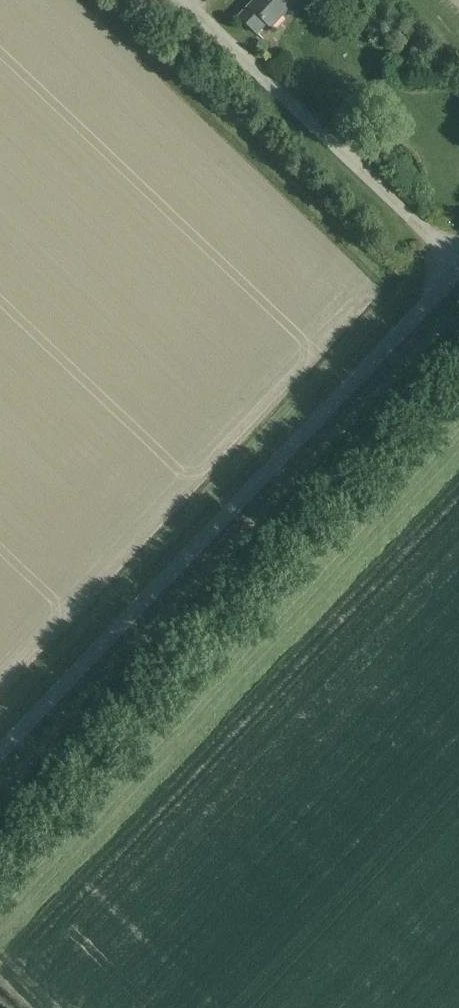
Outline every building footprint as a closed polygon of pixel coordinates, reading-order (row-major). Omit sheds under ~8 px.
[(294,0),(252,0),(240,12),(258,29),(265,21),(269,26),(294,0)]
